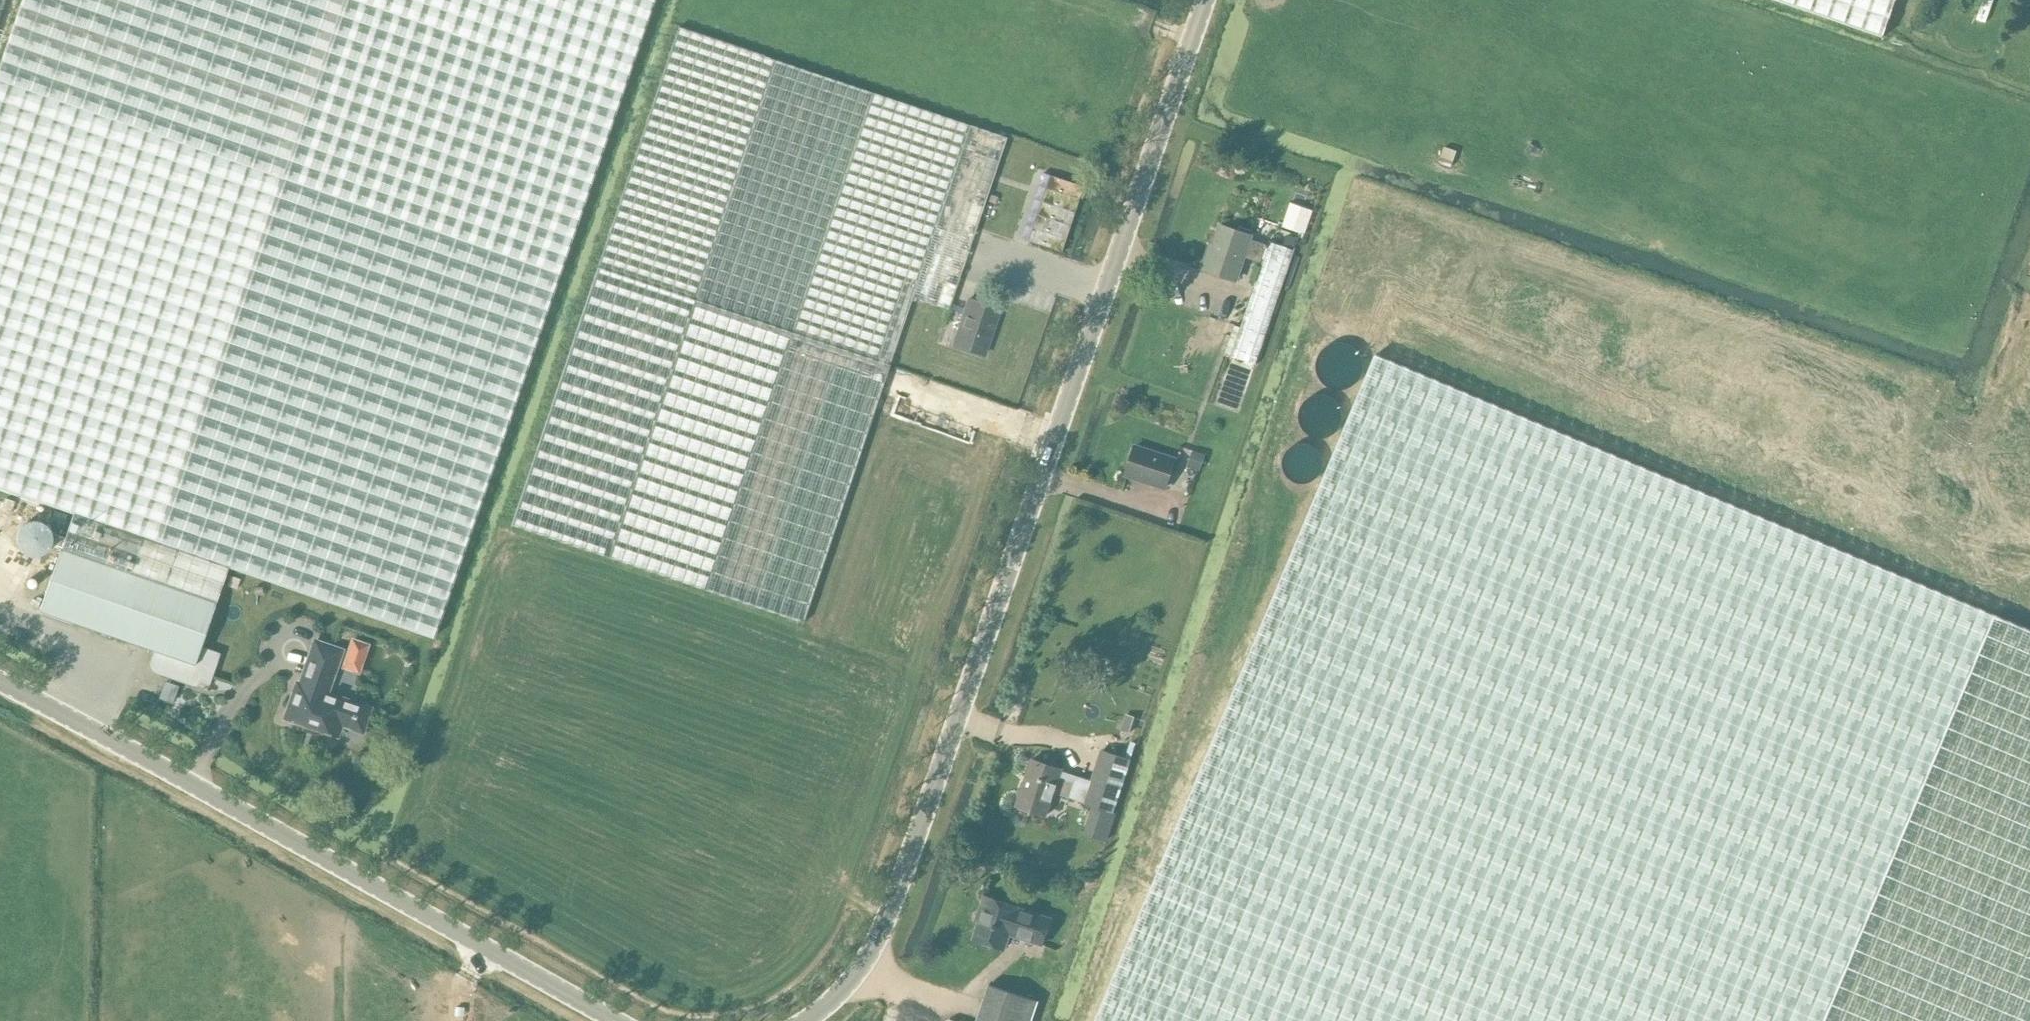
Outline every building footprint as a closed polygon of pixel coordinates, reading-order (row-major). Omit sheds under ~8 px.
[(0,69),(0,489),(74,515),(41,613),(157,653),(154,661),(154,662),(153,664),(153,665),(154,667),(154,668),(155,669),(156,671),(157,672),(159,673),(199,686),(200,687),(202,687),(203,687),(204,687),(206,686),(207,685),(208,684),(209,683),(210,682),(210,680),(219,655),(202,649),(230,568),(433,639),(654,0),(24,0),(0,69)] [(1880,37),(1893,0),(1774,0),(1880,37)] [(511,525),(804,623),(912,297),(949,309),(1007,137),(678,27),(511,525)] [(1052,178),(1048,191),(1081,202),(1085,189),(1052,178)] [(1048,191),(1044,203),(1077,215),(1081,202),(1048,191)] [(1044,203),(1039,216),(1073,227),(1077,215),(1044,203)] [(1039,216),(1035,229),(1068,240),(1073,227),(1039,216)] [(1209,253),(1204,270),(1236,280),(1244,256),(1263,262),(1269,245),(1250,238),(1251,235),(1221,225),(1212,253),(1209,253)] [(1035,229),(1031,242),(1064,253),(1068,240),(1035,229)] [(1294,250),(1270,241),(1232,355),(1256,363),(1294,250)] [(999,310),(969,300),(954,343),(984,353),(999,310)] [(1995,615),(1369,354),(1087,1020),(1824,1020),(1995,615)] [(1166,487),(1175,460),(1135,447),(1126,474),(1166,487)] [(50,535),(50,534),(49,528),(46,522),(41,519),(38,517),(33,517),(27,517),(24,519),(19,523),(16,528),(15,534),(16,540),(19,546),(25,551),(32,552),(35,552),(39,551),(45,547),(49,542),(50,535)] [(1995,615),(1824,1020),(2029,1020),(2029,630),(1995,615)] [(353,635),(343,668),(364,674),(374,642),(353,635)] [(331,687),(343,651),(316,642),(301,685),(298,684),(286,718),(304,725),(302,730),(318,736),(320,730),(339,736),(342,725),(353,729),(361,706),(327,694),(329,686),(331,687)] [(1017,805),(1046,815),(1054,792),(1070,797),(1070,798),(1116,813),(1139,743),(1093,729),(1077,775),(1061,771),(1062,769),(1033,759),(1017,805)] [(974,940),(1004,949),(1009,933),(1042,944),(1050,919),(1017,908),(1018,906),(985,896),(980,912),(983,913),(974,940)] [(1039,1000),(989,984),(976,1020),(1032,1020),(1039,1000)]
